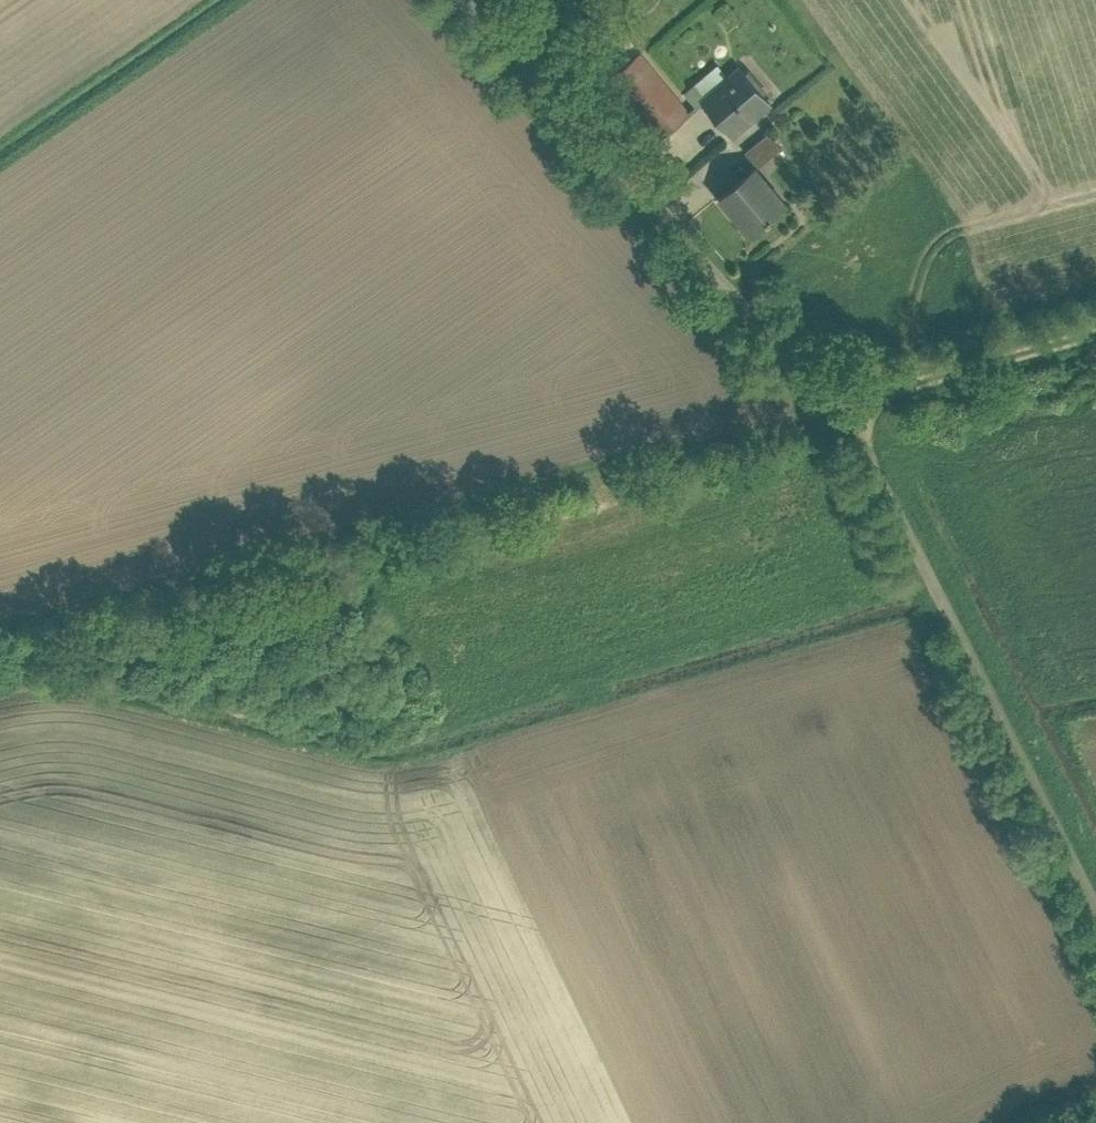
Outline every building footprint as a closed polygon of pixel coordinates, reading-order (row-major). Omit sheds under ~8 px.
[(692,113),(640,52),(609,79),(660,139),(692,113)] [(773,105),(738,65),(698,99),(734,139),(773,105)] [(789,205),(755,166),(714,201),(749,240),(789,205)]
